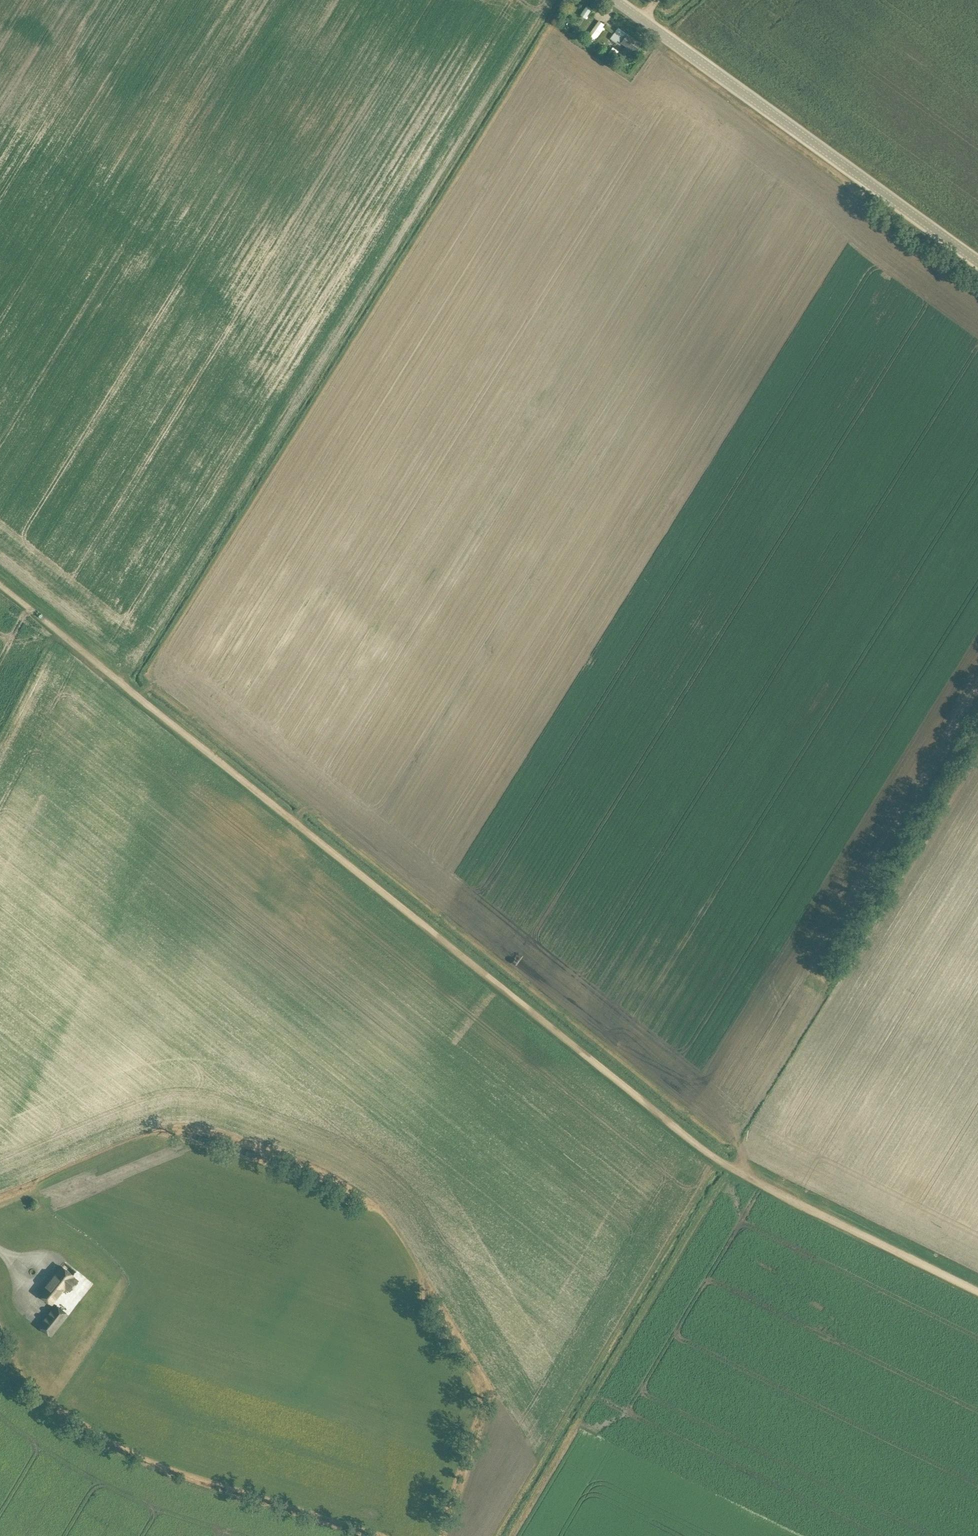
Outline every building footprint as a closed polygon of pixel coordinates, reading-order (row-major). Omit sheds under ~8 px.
[(599,20),(589,35),(593,38),(594,39),(605,24),(599,20)] [(618,27),(612,36),(610,38),(616,42),(618,40),(625,45),(620,51),(625,55),(628,51),(633,54),(641,43),(618,27)] [(74,1275),(62,1266),(40,1293),(52,1302),(66,1285),(70,1289),(77,1280),(73,1276),(74,1275)] [(51,1334),(67,1314),(56,1305),(40,1325),(51,1334)]
